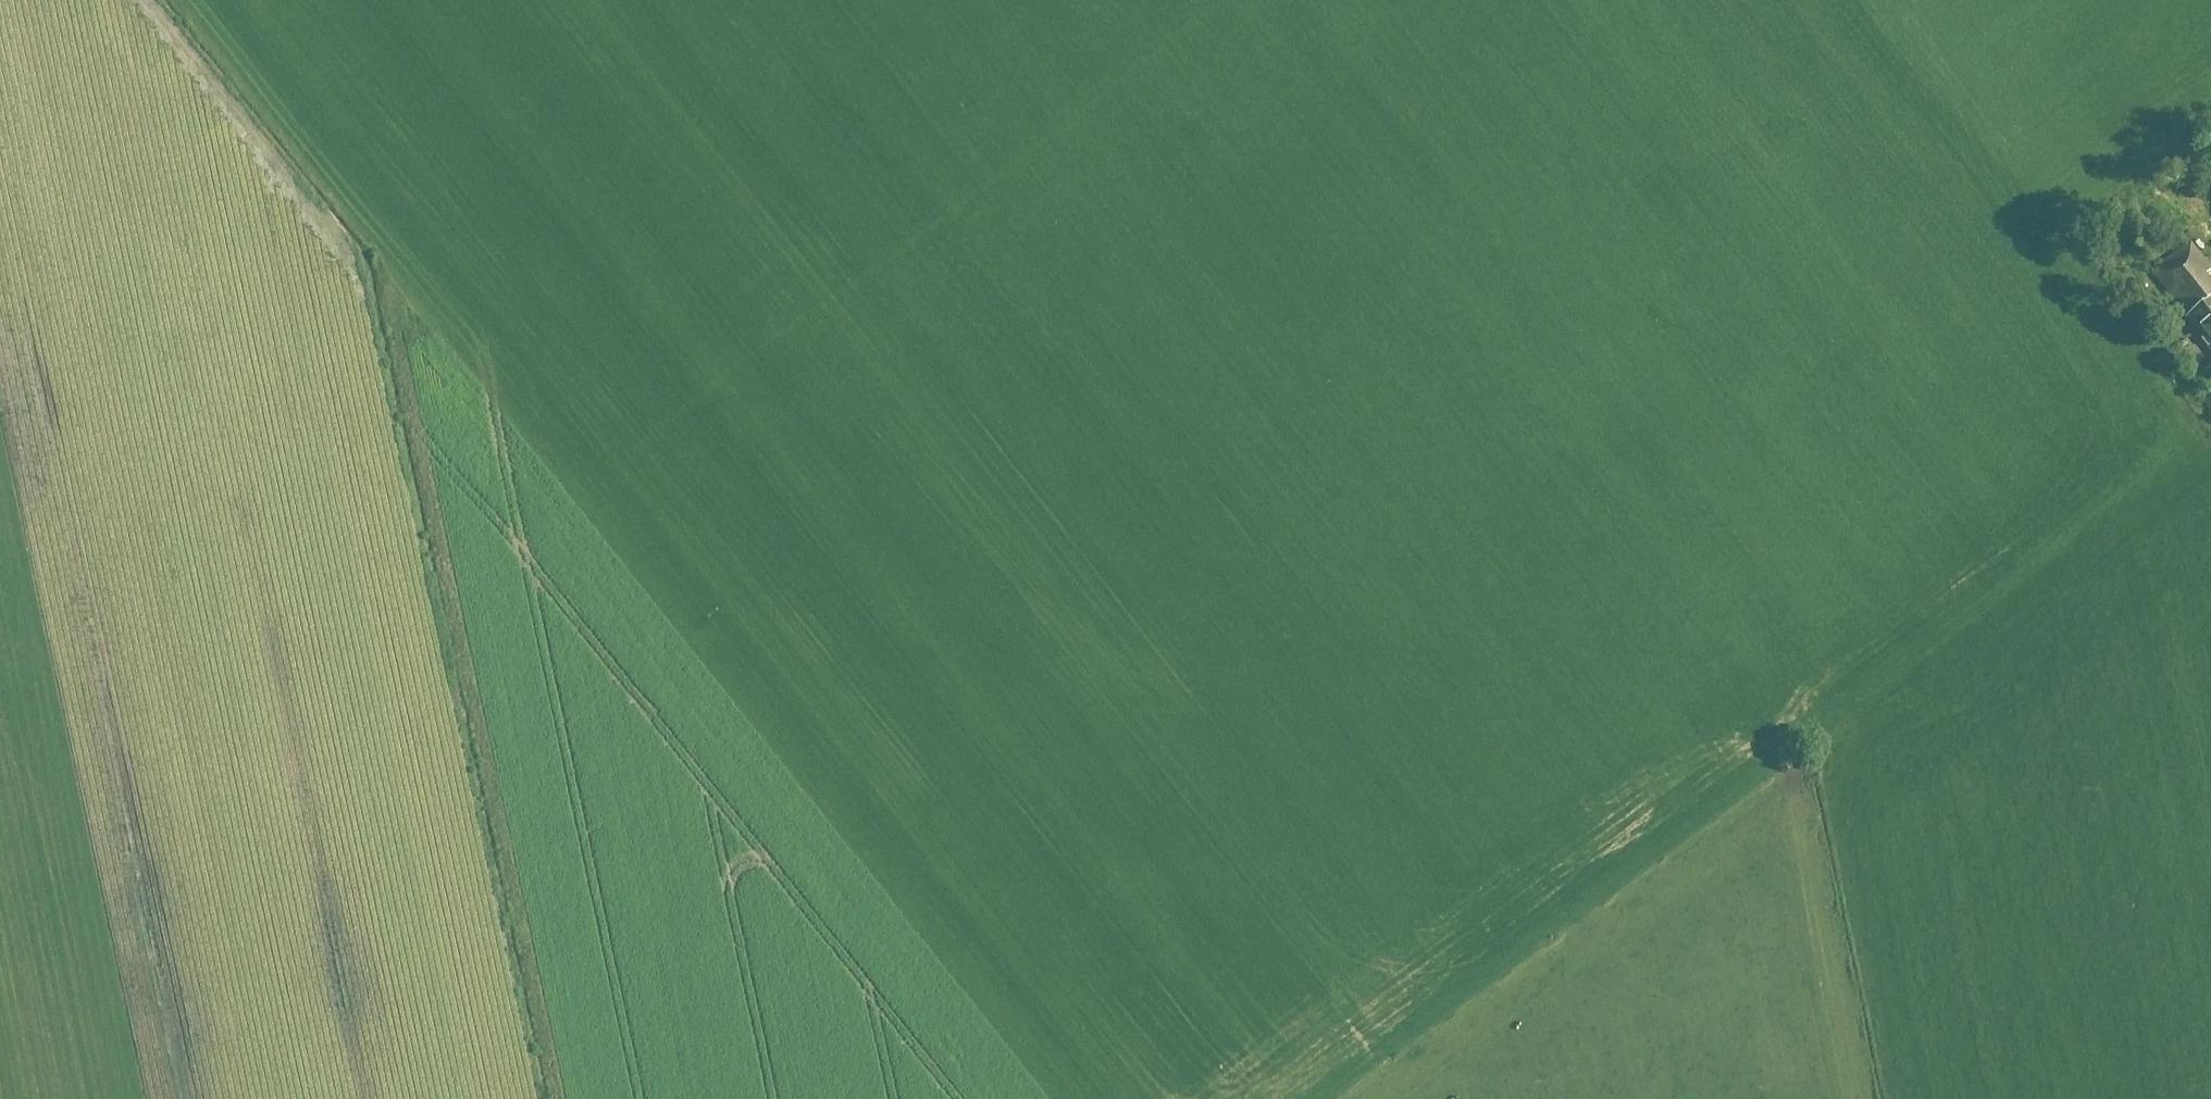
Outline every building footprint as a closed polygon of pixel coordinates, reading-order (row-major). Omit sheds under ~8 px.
[(2151,274),(2186,318),(2184,319),(2210,354),(2210,286),(2204,277),(2210,271),(2189,243),(2151,274)]
